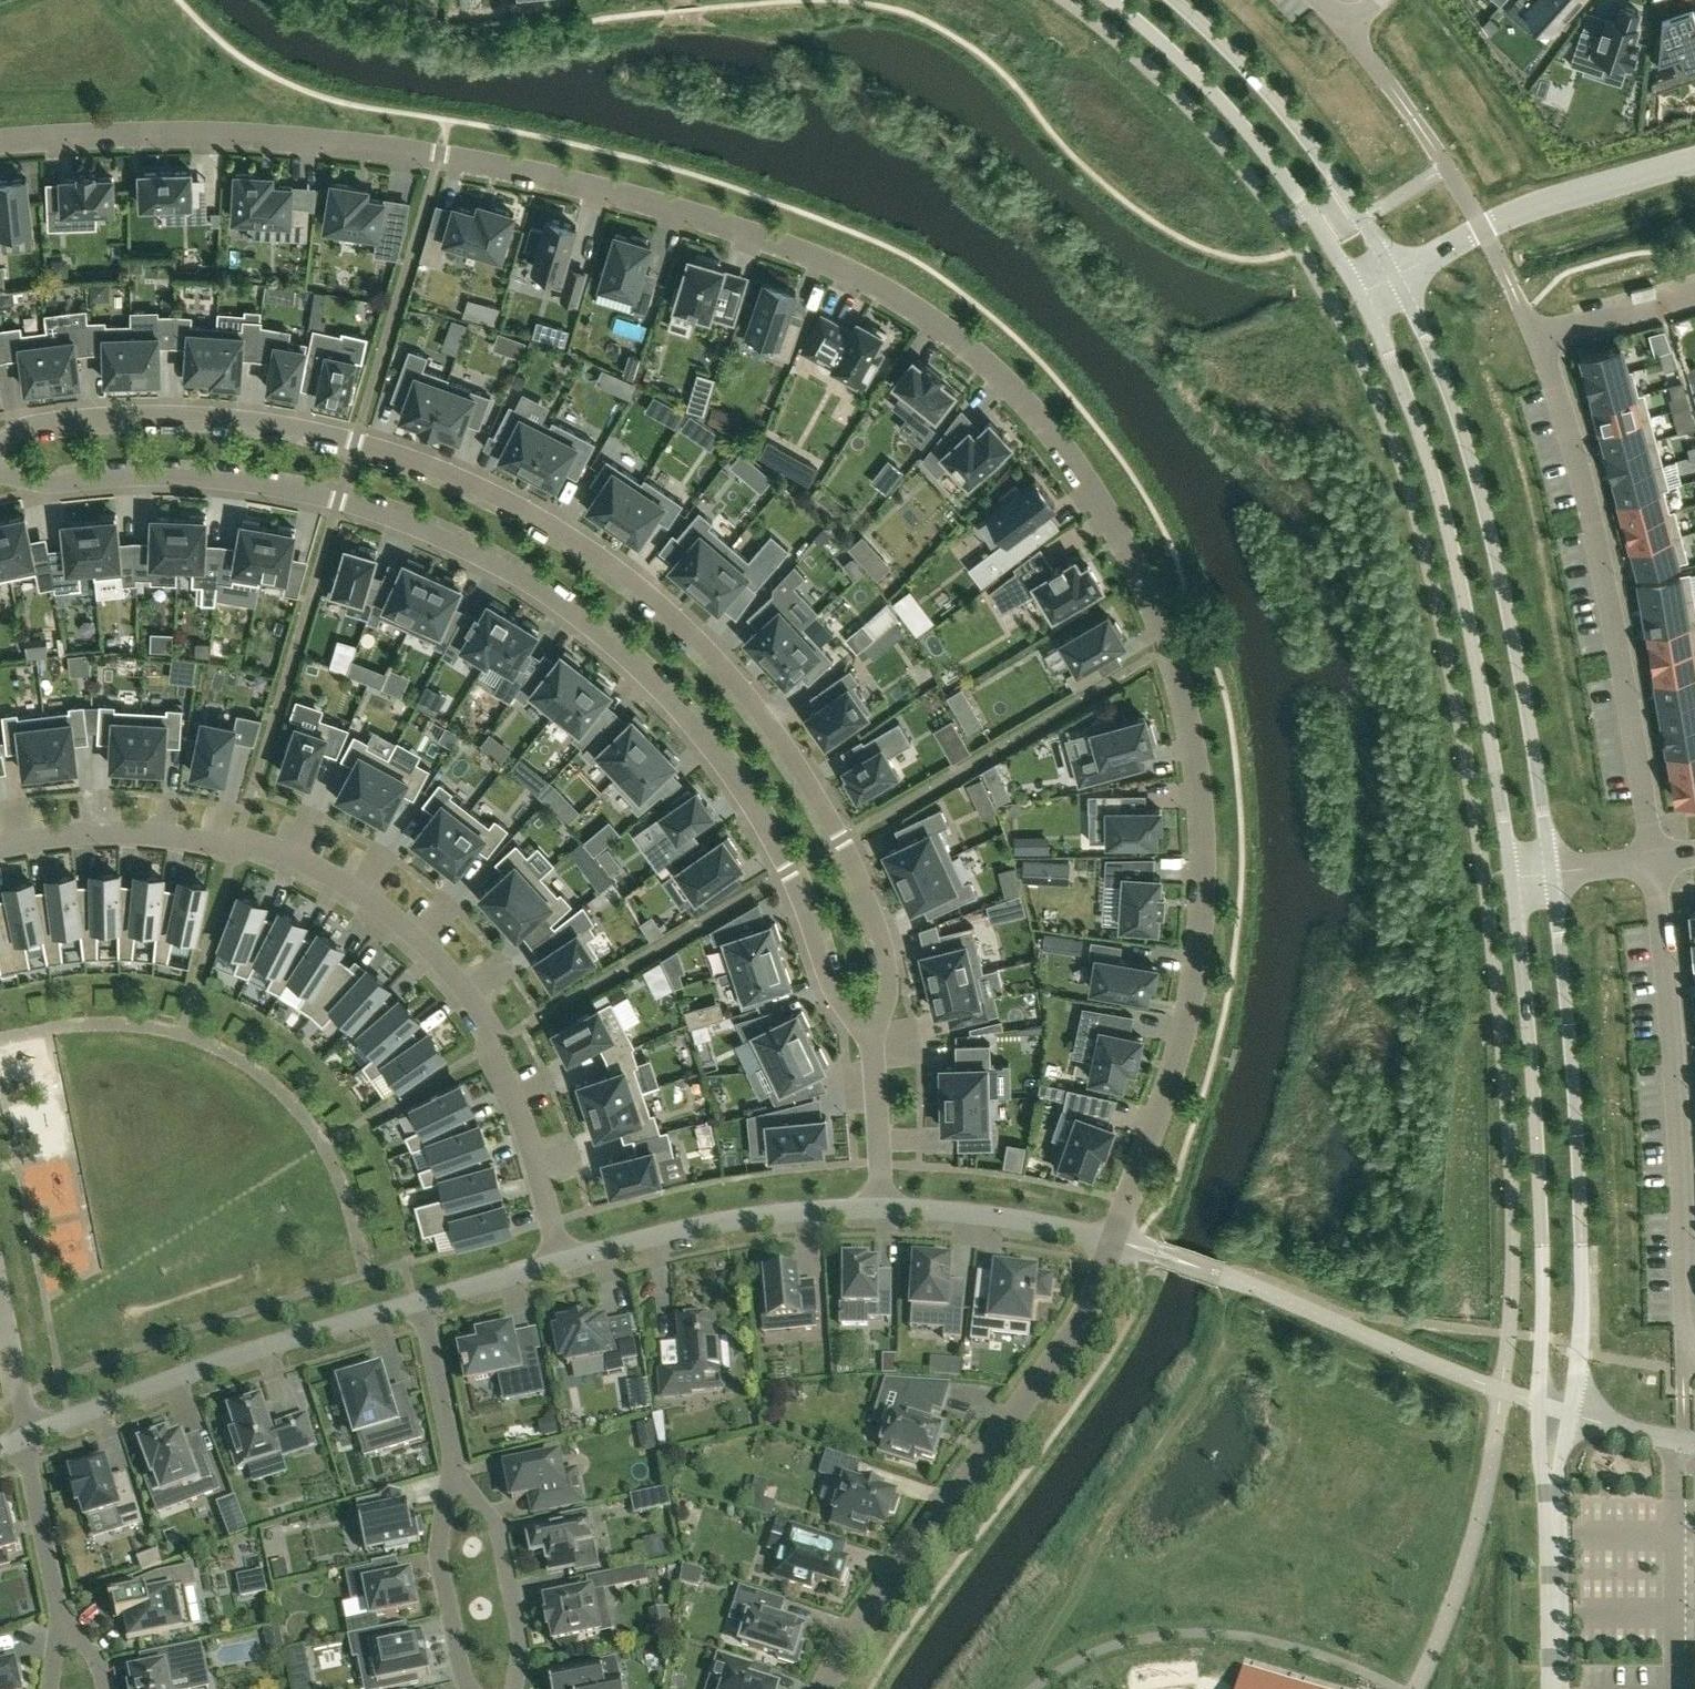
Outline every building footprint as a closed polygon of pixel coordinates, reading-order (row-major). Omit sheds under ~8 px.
[(1554,31),(1582,0),(1519,0),(1554,31)] [(1582,28),(1570,63),(1602,74),(1608,55),(1628,62),(1630,63),(1637,40),(1633,39),(1637,26),(1634,25),(1639,10),(1623,4),(1618,19),(1609,16),(1609,17),(1606,25),(1603,25),(1600,35),(1583,29),(1582,28)] [(1654,63),(1680,55),(1686,70),(1694,67),(1694,11),(1693,7),(1663,18),(1661,34),(1657,35),(1654,63)] [(1490,16),(1483,23),(1490,35),(1499,24),(1490,16)] [(191,204),(192,221),(207,220),(206,188),(192,188),(192,178),(191,170),(171,171),(161,171),(140,172),(142,205),(158,205),(191,204)] [(293,186),(272,185),(261,184),(261,175),(237,173),(234,219),(276,221),(275,238),(307,239),(309,206),(291,205),(293,186)] [(63,199),(48,199),(50,228),(76,227),(75,211),(114,209),(113,177),(95,177),(95,174),(80,175),(80,178),(62,179),(63,199)] [(3,248),(1,232),(32,229),(26,178),(0,181),(0,249),(3,248)] [(355,195),(357,186),(332,182),(325,227),(377,235),(374,255),(397,258),(407,225),(381,221),(384,200),(355,195)] [(479,205),(477,212),(455,205),(454,208),(447,229),(430,224),(420,260),(439,265),(446,241),(501,257),(514,213),(491,206),(482,204),(479,203),(479,205)] [(564,268),(576,225),(548,217),(544,230),(532,227),(526,247),(538,251),(534,267),(551,272),(548,283),(565,288),(562,298),(577,302),(585,272),(571,268),(570,270),(564,268)] [(647,311),(656,281),(641,276),(651,244),(647,243),(648,240),(632,235),(631,238),(616,234),(600,285),(635,296),(632,306),(647,311)] [(719,265),(721,260),(697,254),(696,258),(690,256),(680,288),(676,286),(671,301),(676,303),(674,307),(710,318),(711,315),(733,322),(744,288),(721,282),(725,268),(726,267),(719,265)] [(790,310),(796,292),(765,281),(748,332),(777,342),(773,353),(789,359),(802,322),(787,317),(790,310)] [(488,304),(483,322),(495,325),(500,308),(488,304)] [(242,350),(257,351),(260,326),(261,321),(262,310),(245,309),(245,314),(218,312),(217,327),(213,382),(217,382),(216,387),(235,388),(235,383),(240,384),(242,350)] [(159,345),(174,345),(174,315),(158,315),(158,329),(132,330),(133,384),(155,384),(155,379),(160,379),(159,345)] [(186,380),(213,382),(217,327),(190,325),(191,316),(174,315),(174,345),(188,346),(186,380)] [(873,325),(872,328),(858,320),(852,332),(822,316),(803,350),(817,358),(818,364),(821,368),(826,371),(831,371),(836,369),(865,384),(882,354),(874,349),(876,346),(879,347),(886,333),(873,325)] [(311,317),(309,328),(325,330),(326,319),(322,319),(311,317)] [(467,324),(453,319),(447,337),(461,341),(467,324)] [(105,321),(89,322),(91,352),(105,351),(106,381),(111,381),(111,385),(133,384),(132,330),(132,324),(105,325),(105,321)] [(77,353),(91,352),(89,322),(62,325),(63,334),(48,336),(54,391),(76,388),(75,383),(80,383),(77,353)] [(554,325),(549,341),(565,346),(570,330),(554,325)] [(290,331),(260,326),(257,351),(257,355),(269,357),(267,369),(272,370),(269,387),(274,388),(273,393),(292,396),(292,391),(298,392),(306,343),(288,340),(290,331)] [(20,327),(3,329),(9,358),(22,357),(27,389),(31,389),(32,393),(54,391),(48,336),(47,331),(21,334),(20,327)] [(9,358),(3,329),(0,330),(0,360),(9,358)] [(315,329),(307,364),(319,366),(317,378),(322,379),(318,396),(323,398),(322,402),(340,406),(341,401),(346,403),(347,398),(352,399),(355,384),(351,383),(357,354),(340,350),(343,336),(315,329)] [(520,358),(525,342),(512,337),(506,353),(520,358)] [(1585,369),(1588,381),(1633,369),(1627,370),(1621,345),(1583,356),(1586,369),(1585,369)] [(401,417),(420,423),(420,424),(420,425),(430,428),(447,380),(448,380),(449,378),(423,368),(428,356),(410,349),(391,399),(405,404),(401,417)] [(1672,349),(1660,353),(1663,362),(1675,358),(1672,349)] [(1675,358),(1663,362),(1666,371),(1678,366),(1675,358)] [(942,377),(919,359),(917,361),(914,359),(905,370),(895,383),(905,391),(919,402),(908,416),(900,427),(922,444),(934,429),(928,423),(935,415),(936,416),(955,392),(940,380),(942,377)] [(1644,392),(1639,393),(1633,369),(1588,381),(1591,394),(1593,394),(1596,405),(1644,392)] [(698,373),(687,410),(704,415),(716,379),(698,373)] [(625,378),(618,392),(630,398),(636,383),(625,378)] [(459,438),(465,421),(479,427),(491,396),(448,380),(447,380),(430,428),(439,432),(440,431),(441,431),(459,438)] [(1683,382),(1670,385),(1677,409),(1690,405),(1683,382)] [(1596,405),(1602,428),(1650,416),(1644,392),(1596,405)] [(518,467),(519,467),(528,472),(551,426),(551,425),(510,404),(494,435),(508,442),(501,456),(519,465),(518,467)] [(1677,409),(1684,432),(1694,429),(1694,423),(1690,405),(1677,409)] [(674,406),(665,421),(676,427),(684,412),(674,406)] [(714,408),(709,422),(718,425),(723,411),(714,408)] [(690,414),(680,428),(696,439),(706,424),(690,414)] [(961,415),(925,460),(939,475),(950,465),(952,463),(969,482),(987,466),(990,470),(1006,456),(1002,452),(1013,442),(993,420),(978,433),(973,427),(961,415)] [(1606,451),(1607,452),(1657,439),(1650,416),(1602,428),(1608,451),(1606,451)] [(595,442),(553,420),(551,425),(551,426),(528,472),(537,476),(538,475),(556,484),(563,470),(576,477),(595,442)] [(1613,476),(1663,463),(1657,439),(1607,452),(1613,476)] [(780,448),(768,441),(759,456),(772,463),(780,448)] [(742,452),(730,465),(739,473),(751,459),(742,452)] [(641,481),(607,459),(591,483),(601,489),(587,509),(602,519),(603,517),(613,523),(641,481)] [(886,493),(903,472),(888,460),(871,482),(886,493)] [(818,468),(805,461),(796,477),(809,484),(818,468)] [(1615,477),(1620,499),(1669,486),(1663,463),(1613,476),(1613,477),(1615,477)] [(637,539),(639,541),(655,516),(668,525),(683,503),(645,478),(642,482),(641,481),(613,523),(622,530),(621,532),(635,541),(637,539)] [(1007,539),(990,552),(1003,569),(1038,543),(1026,526),(1047,510),(1055,504),(1049,496),(1043,487),(1042,487),(1036,479),(1020,491),(1016,485),(1000,497),(1004,502),(988,514),(1007,539)] [(1675,509),(1665,511),(1659,490),(1669,487),(1669,486),(1620,499),(1627,522),(1675,509)] [(1627,522),(1633,547),(1682,534),(1675,509),(1627,522)] [(686,581),(687,582),(694,588),(731,545),(709,526),(713,522),(700,511),(677,537),(689,547),(672,567),(687,580),(686,581)] [(137,578),(136,550),(120,551),(116,514),(100,516),(100,520),(90,521),(95,572),(94,572),(95,578),(122,575),(123,584),(137,583),(137,578)] [(218,581),(221,553),(205,552),(206,515),(190,515),(190,519),(180,518),(178,565),(177,564),(177,570),(193,570),(192,585),(218,586),(218,581)] [(0,521),(0,524),(11,577),(36,572),(40,589),(55,586),(51,558),(35,562),(25,516),(0,521)] [(177,570),(177,564),(178,565),(180,518),(153,517),(152,550),(136,550),(137,578),(163,579),(163,571),(177,572),(177,570)] [(237,556),(221,553),(218,581),(233,583),(233,579),(260,584),(261,579),(260,579),(269,527),(259,526),(260,522),(243,519),(237,556)] [(81,574),(94,572),(95,572),(90,521),(64,523),(67,557),(51,558),(55,586),(55,591),(82,588),(81,574)] [(11,577),(0,524),(0,580),(11,577)] [(279,529),(269,527),(260,579),(261,579),(285,583),(284,592),(298,595),(306,568),(289,565),(295,528),(279,525),(279,529)] [(1689,559),(1682,534),(1633,547),(1640,572),(1689,559)] [(862,535),(848,548),(862,564),(876,551),(862,535)] [(702,595),(703,594),(719,607),(721,604),(744,578),(755,588),(756,588),(781,559),(763,544),(749,560),(731,545),(694,588),(702,594),(702,595)] [(328,595),(349,601),(347,611),(368,617),(379,588),(367,584),(377,551),(360,546),(359,551),(347,547),(338,578),(333,577),(328,595)] [(402,568),(394,586),(382,580),(379,588),(368,617),(367,620),(378,625),(381,616),(407,628),(433,574),(422,570),(424,566),(408,559),(407,562),(405,562),(402,568)] [(1001,611),(1038,592),(1049,610),(1052,608),(1058,618),(1078,607),(1076,603),(1104,587),(1092,565),(1084,570),(1078,560),(1068,566),(1066,562),(1056,568),(1054,565),(1034,577),(1036,580),(1027,585),(1018,570),(990,592),(1001,611)] [(758,628),(746,639),(758,653),(759,654),(765,661),(803,626),(785,607),(800,593),(794,586),(805,576),(795,564),(773,587),(773,593),(748,617),(758,628)] [(1645,605),(1694,597),(1691,571),(1641,579),(1645,605)] [(433,574),(407,628),(436,641),(434,644),(444,649),(459,620),(449,615),(461,587),(459,586),(461,582),(445,575),(443,579),(433,574)] [(910,590),(892,603),(916,635),(934,622),(910,590)] [(1645,605),(1649,629),(1694,621),(1694,597),(1645,605)] [(463,647),(486,661),(514,616),(509,613),(509,614),(505,612),(507,608),(492,598),(489,602),(480,617),(477,615),(472,623),(461,617),(460,620),(459,620),(444,649),(442,654),(454,662),(463,647)] [(1077,668),(1067,675),(1075,690),(1104,673),(1096,659),(1115,648),(1125,642),(1120,634),(1123,632),(1116,621),(1113,622),(1108,614),(1062,642),(1077,668)] [(518,619),(514,616),(486,661),(505,672),(493,691),(510,701),(516,694),(533,669),(531,668),(536,659),(526,653),(528,650),(529,649),(528,648),(538,632),(537,631),(539,627),(524,618),(522,622),(518,620),(518,619)] [(894,621),(879,634),(888,645),(903,631),(894,621)] [(1649,629),(1651,641),(1650,641),(1652,654),(1694,647),(1694,621),(1649,629)] [(863,624),(846,638),(857,651),(874,637),(863,624)] [(786,683),(798,671),(808,683),(833,659),(803,626),(765,661),(773,669),(786,683)] [(46,635),(26,638),(28,657),(48,655),(46,635)] [(1658,679),(1694,673),(1694,647),(1652,654),(1654,667),(1656,667),(1658,679)] [(543,677),(533,669),(516,694),(525,702),(529,697),(553,715),(586,672),(577,665),(580,662),(566,651),(563,654),(562,653),(555,661),(543,677)] [(89,675),(87,655),(67,657),(69,677),(89,675)] [(195,660),(171,657),(169,670),(194,673),(195,660)] [(353,660),(347,675),(360,680),(366,665),(353,660)] [(827,685),(834,696),(807,715),(809,717),(805,720),(814,732),(818,730),(826,742),(872,710),(853,684),(859,680),(850,668),(827,685)] [(596,680),(586,672),(553,715),(576,733),(572,738),(582,747),(602,724),(592,715),(611,692),(610,691),(612,688),(598,677),(596,680)] [(1658,679),(1662,702),(1694,697),(1694,673),(1658,679)] [(1666,726),(1694,721),(1694,697),(1662,702),(1666,726)] [(94,731),(94,704),(63,707),(65,721),(47,723),(53,770),(80,766),(76,733),(94,731)] [(111,765),(139,767),(141,720),(123,719),(124,705),(94,704),(94,731),(113,732),(111,765)] [(141,720),(139,767),(166,768),(168,735),(186,736),(190,709),(160,707),(159,721),(141,720)] [(0,715),(0,727),(3,742),(21,740),(25,773),(53,770),(47,723),(30,725),(28,711),(0,715)] [(233,739),(254,744),(262,718),(238,713),(235,726),(204,719),(200,737),(192,735),(188,753),(196,754),(192,772),(207,775),(206,780),(223,783),(233,739)] [(645,730),(648,727),(636,715),(628,723),(614,737),(605,728),(582,752),(591,760),(595,756),(615,777),(615,778),(655,740),(645,730)] [(1072,758),(1079,784),(1145,766),(1141,751),(1153,747),(1153,744),(1157,743),(1151,723),(1147,724),(1145,716),(1115,724),(1113,716),(1093,721),(1096,730),(1093,731),(1098,750),(1072,758)] [(289,749),(281,772),(310,781),(321,750),(337,756),(349,728),(320,717),(317,726),(299,720),(295,733),(291,732),(286,748),(289,749)] [(911,742),(899,721),(864,742),(870,753),(845,768),(850,776),(848,778),(858,795),(868,789),(870,793),(883,785),(881,782),(897,772),(887,756),(911,742)] [(1666,726),(1670,751),(1694,747),(1694,721),(1666,726)] [(446,726),(439,740),(453,748),(461,733),(446,726)] [(490,733),(480,745),(489,752),(498,739),(490,733)] [(355,734),(341,758),(354,765),(337,798),(351,806),(353,803),(362,807),(389,757),(367,745),(369,742),(355,734)] [(969,752),(960,737),(945,746),(954,761),(969,752)] [(664,792),(655,783),(669,770),(679,759),(667,747),(664,750),(655,740),(615,778),(615,777),(612,780),(633,802),(631,805),(639,813),(663,792),(664,792)] [(1672,775),(1694,771),(1694,747),(1670,751),(1673,773),(1672,774),(1672,775)] [(389,757),(362,807),(371,812),(369,815),(383,823),(401,791),(414,798),(430,768),(415,761),(411,769),(389,757)] [(992,788),(1004,783),(995,763),(983,768),(992,788)] [(537,771),(526,785),(538,796),(551,782),(537,771)] [(1672,775),(1676,798),(1677,798),(1678,800),(1694,798),(1694,771),(1672,775)] [(981,780),(967,787),(972,797),(986,790),(981,780)] [(435,855),(470,810),(451,795),(453,792),(440,782),(423,804),(435,813),(414,839),(435,855)] [(691,828),(712,813),(696,790),(691,794),(689,790),(672,801),(675,805),(660,816),(669,830),(643,848),(658,869),(699,840),(691,828)] [(1105,842),(1154,841),(1154,826),(1158,826),(1158,808),(1120,809),(1119,793),(1085,794),(1086,811),(1105,811),(1105,842)] [(951,855),(939,829),(949,824),(941,807),(905,824),(912,838),(902,842),(902,844),(886,852),(894,869),(896,868),(901,879),(951,855)] [(490,825),(470,810),(435,855),(456,871),(476,845),(488,854),(508,828),(495,818),(490,825)] [(596,832),(583,843),(594,857),(607,845),(596,832)] [(685,903),(693,914),(730,893),(721,880),(735,869),(743,864),(724,837),(707,849),(704,845),(690,855),(692,859),(677,870),(696,895),(685,903)] [(1052,839),(1016,839),(1016,855),(1052,855),(1052,839)] [(528,855),(516,843),(496,862),(506,873),(482,895),(499,914),(541,876),(525,857),(528,855)] [(603,862),(613,855),(608,847),(598,855),(603,862)] [(970,879),(964,882),(951,855),(901,879),(906,889),(904,890),(912,908),(926,901),(927,903),(933,900),(939,912),(977,894),(970,879)] [(1152,859),(1108,860),(1107,883),(1123,884),(1121,926),(1157,928),(1158,911),(1162,911),(1163,895),(1159,894),(1161,877),(1151,876),(1152,859)] [(596,861),(584,870),(599,890),(612,881),(596,861)] [(1050,881),(1051,863),(1024,862),(1023,879),(1050,881)] [(92,884),(76,884),(81,932),(84,957),(99,956),(98,931),(119,931),(119,883),(119,875),(92,875),(92,884)] [(136,884),(119,883),(119,931),(119,956),(134,957),(136,931),(156,934),(163,886),(163,878),(136,876),(136,884)] [(558,894),(541,876),(499,914),(517,934),(542,911),(552,922),(572,903),(561,891),(558,894)] [(81,932),(76,884),(75,877),(48,880),(49,888),(35,891),(42,937),(48,962),(64,959),(61,934),(81,932)] [(178,889),(163,886),(156,934),(154,959),(168,961),(174,936),(195,941),(207,887),(180,881),(178,889)] [(1018,882),(1002,887),(1005,896),(1020,892),(1018,882)] [(0,898),(0,925),(1,928),(7,926),(16,969),(31,966),(26,941),(42,937),(35,891),(33,883),(6,888),(8,897),(1,898),(0,898)] [(1020,893),(1009,897),(1014,916),(1026,913),(1020,893)] [(262,914),(265,906),(239,896),(219,948),(240,956),(234,970),(248,976),(280,913),(276,919),(262,914)] [(573,971),(575,974),(589,965),(587,962),(599,954),(589,938),(596,933),(591,924),(595,922),(584,904),(555,926),(564,940),(533,961),(542,975),(546,972),(553,984),(573,971)] [(299,922),(280,913),(248,976),(249,976),(256,963),(274,972),(267,986),(280,993),(319,934),(318,933),(314,940),(300,932),(304,925),(299,922)] [(772,924),(771,923),(750,930),(746,931),(745,928),(739,913),(710,930),(714,943),(720,941),(729,969),(781,952),(777,941),(781,940),(776,923),(772,924)] [(652,916),(641,924),(651,939),(663,932),(652,916)] [(1,928),(0,925),(0,969),(1,972),(16,969),(7,926),(1,928)] [(972,925),(939,933),(943,948),(922,953),(927,973),(926,973),(928,984),(978,971),(978,973),(984,971),(972,925)] [(298,1005),(310,1014),(350,964),(337,955),(341,948),(319,934),(280,993),(281,993),(289,981),(306,992),(298,1005)] [(1060,949),(1062,936),(1046,934),(1045,947),(1060,949)] [(1150,983),(1154,984),(1157,966),(1120,960),(1122,945),(1091,939),(1089,955),(1097,957),(1092,988),(1148,998),(1150,983)] [(718,973),(721,983),(733,979),(742,1007),(764,1000),(761,992),(791,982),(781,952),(729,969),(718,973)] [(362,975),(350,964),(310,1014),(323,1024),(337,1009),(352,1023),(348,1027),(349,1027),(387,986),(367,969),(362,975)] [(952,1008),(955,1023),(989,1015),(978,973),(978,971),(928,984),(930,994),(932,994),(936,1012),(952,1008)] [(678,972),(669,975),(674,985),(682,983),(678,972)] [(387,987),(387,986),(349,1027),(352,1031),(374,1055),(363,1065),(416,1019),(399,999),(393,1004),(382,993),(387,987)] [(606,1057),(635,1045),(612,1001),(555,1030),(561,1042),(558,1044),(565,1059),(598,1042),(606,1057)] [(1126,1066),(1133,1068),(1135,1068),(1136,1066),(1138,1056),(1142,1037),(1129,1034),(1133,1015),(1084,1007),(1079,1028),(1100,1032),(1094,1059),(1090,1078),(1122,1085),(1126,1066)] [(704,1022),(700,1008),(686,1012),(690,1026),(704,1022)] [(736,1020),(744,1039),(750,1036),(762,1062),(763,1063),(811,1039),(806,1028),(810,1026),(802,1011),(798,1012),(798,1011),(778,1020),(774,1023),(768,1011),(736,1020)] [(443,1055),(427,1033),(420,1037),(411,1025),(417,1020),(416,1019),(363,1065),(372,1078),(384,1069),(397,1087),(443,1055)] [(1001,1020),(969,1028),(970,1033),(1003,1029),(1001,1020)] [(1044,1024),(1020,1028),(1020,1033),(1044,1032),(1044,1024)] [(705,1026),(691,1030),(695,1044),(709,1040),(705,1026)] [(763,1063),(775,1087),(769,1090),(769,1092),(774,1102),(808,1094),(800,1079),(818,1070),(825,1067),(824,1065),(828,1063),(820,1048),(816,1050),(811,1039),(763,1063)] [(945,1066),(945,1097),(994,1096),(993,1043),(959,1044),(959,1066),(945,1066)] [(635,1045),(606,1057),(612,1072),(576,1084),(582,1100),(585,1099),(588,1108),(643,1090),(635,1066),(639,1065),(632,1047),(635,1046),(635,1045)] [(464,1112),(471,1108),(459,1083),(409,1108),(419,1128),(405,1134),(412,1148),(478,1124),(478,1123),(471,1126),(464,1112)] [(1058,1085),(1055,1096),(1066,1100),(1069,1087),(1058,1085)] [(1078,1168),(1092,1172),(1098,1156),(1102,1158),(1113,1126),(1095,1119),(1098,1111),(1104,1110),(1109,1096),(1069,1087),(1066,1100),(1064,1110),(1077,1115),(1068,1141),(1063,1140),(1054,1166),(1076,1174),(1078,1168)] [(643,1090),(588,1108),(597,1133),(628,1122),(634,1138),(661,1131),(654,1112),(651,1113),(643,1090)] [(961,1128),(961,1148),(995,1147),(994,1096),(945,1097),(946,1128),(961,1128)] [(749,1113),(749,1114),(766,1110),(770,1154),(823,1149),(822,1139),(828,1138),(826,1116),(822,1116),(800,1118),(798,1101),(749,1113)] [(478,1124),(412,1148),(412,1149),(426,1144),(433,1163),(419,1168),(424,1183),(492,1164),(492,1163),(484,1165),(479,1152),(487,1149),(485,1144),(478,1124)] [(661,1131),(634,1138),(637,1152),(605,1160),(612,1189),(665,1176),(661,1158),(675,1154),(668,1129),(661,1131)] [(1006,1153),(1004,1164),(1023,1168),(1025,1156),(1006,1153)] [(497,1184),(492,1164),(424,1183),(424,1184),(438,1180),(443,1196),(415,1203),(419,1219),(452,1210),(450,1202),(464,1198),(468,1213),(503,1203),(502,1202),(494,1205),(491,1192),(499,1190),(497,1184)] [(456,1244),(510,1229),(503,1203),(468,1213),(464,1198),(450,1202),(452,1210),(419,1219),(423,1234),(451,1226),(456,1244)] [(892,1292),(878,1292),(878,1263),(868,1263),(868,1259),(864,1259),(864,1254),(849,1255),(849,1259),(845,1259),(845,1306),(867,1306),(867,1319),(892,1319),(892,1292)] [(916,1259),(912,1307),(933,1309),(931,1329),(944,1330),(944,1338),(961,1339),(963,1308),(948,1307),(951,1261),(947,1261),(948,1256),(929,1254),(928,1260),(916,1259)] [(813,1284),(798,1285),(796,1271),(791,1272),(791,1267),(771,1269),(772,1274),(766,1274),(768,1294),(761,1295),(763,1316),(770,1316),(771,1321),(789,1319),(790,1330),(817,1328),(815,1312),(816,1312),(813,1284)] [(997,1268),(995,1286),(978,1284),(971,1340),(972,1340),(972,1338),(989,1340),(989,1342),(990,1343),(992,1321),(1031,1326),(1034,1298),(1036,1299),(1037,1296),(1049,1298),(1051,1277),(1036,1275),(1037,1273),(997,1268)] [(560,1332),(555,1333),(561,1361),(566,1360),(567,1366),(603,1359),(606,1374),(623,1370),(621,1362),(636,1358),(631,1332),(607,1337),(604,1322),(598,1324),(597,1317),(584,1320),(584,1319),(571,1322),(571,1323),(559,1325),(560,1332)] [(723,1387),(722,1374),(731,1373),(728,1338),(719,1339),(718,1337),(715,1337),(714,1318),(679,1322),(682,1353),(679,1353),(680,1369),(660,1371),(662,1396),(690,1393),(690,1390),(723,1387)] [(482,1345),(462,1350),(466,1369),(464,1369),(465,1374),(467,1374),(468,1381),(499,1375),(501,1388),(542,1380),(536,1349),(516,1353),(511,1330),(480,1336),(482,1345)] [(359,1371),(334,1379),(342,1407),(348,1405),(357,1434),(378,1428),(384,1450),(419,1440),(406,1397),(389,1402),(380,1372),(361,1377),(359,1371)] [(896,1393),(881,1438),(878,1448),(915,1461),(917,1454),(934,1460),(945,1426),(927,1420),(931,1407),(942,1410),(950,1386),(906,1379),(900,1395),(896,1393)] [(271,1432),(261,1401),(256,1403),(254,1397),(234,1404),(236,1410),(231,1411),(237,1429),(227,1432),(239,1469),(315,1445),(305,1416),(276,1425),(277,1430),(271,1432)] [(652,1415),(660,1449),(667,1448),(664,1412),(652,1415)] [(167,1434),(142,1444),(154,1475),(156,1474),(157,1476),(147,1480),(153,1498),(183,1486),(188,1501),(219,1490),(205,1455),(191,1460),(181,1436),(169,1440),(167,1434)] [(837,1511),(833,1523),(866,1534),(870,1522),(885,1526),(889,1513),(894,1514),(899,1498),(881,1493),(883,1488),(863,1481),(862,1486),(853,1483),(860,1463),(828,1452),(821,1474),(842,1481),(835,1503),(839,1504),(837,1511)] [(512,1499),(530,1495),(534,1513),(582,1503),(576,1472),(562,1474),(559,1457),(506,1467),(507,1473),(503,1473),(507,1494),(511,1494),(512,1499)] [(78,1470),(72,1472),(76,1487),(72,1489),(77,1505),(81,1504),(86,1519),(105,1513),(112,1534),(143,1524),(135,1497),(118,1502),(106,1462),(99,1464),(98,1460),(77,1466),(78,1470)] [(637,1496),(640,1512),(671,1506),(667,1488),(631,1496),(631,1497),(637,1496)] [(359,1515),(366,1550),(385,1546),(386,1551),(409,1547),(408,1542),(421,1539),(420,1535),(424,1534),(421,1520),(417,1521),(416,1516),(410,1517),(408,1505),(404,1506),(401,1491),(382,1495),(382,1497),(357,1502),(359,1515)] [(237,1502),(221,1508),(232,1537),(249,1531),(236,1496),(235,1497),(237,1502)] [(0,1569),(11,1566),(8,1553),(16,1550),(9,1523),(13,1522),(9,1507),(5,1508),(5,1506),(0,1507),(0,1567),(0,1569)] [(547,1552),(550,1571),(578,1565),(576,1556),(595,1552),(587,1513),(561,1518),(562,1524),(528,1531),(533,1555),(547,1552)] [(785,1540),(773,1576),(811,1588),(814,1580),(841,1588),(842,1585),(845,1585),(849,1572),(846,1571),(850,1558),(842,1556),(847,1542),(790,1524),(777,1520),(772,1536),(785,1540)] [(158,1550),(137,1558),(143,1572),(163,1564),(158,1550)] [(286,1559),(271,1561),(274,1579),(289,1576),(286,1559)] [(645,1565),(613,1572),(616,1588),(648,1581),(645,1565)] [(682,1565),(680,1582),(699,1588),(704,1571),(682,1565)] [(114,1601),(115,1606),(111,1606),(112,1608),(115,1607),(118,1621),(123,1620),(128,1642),(194,1628),(185,1589),(196,1586),(192,1566),(157,1573),(132,1584),(134,1597),(114,1601)] [(369,1597),(373,1617),(417,1608),(410,1575),(377,1582),(374,1567),(347,1573),(352,1601),(369,1597)] [(262,1570),(237,1576),(241,1598),(267,1592),(262,1570)] [(742,1643),(747,1644),(779,1655),(778,1658),(797,1665),(803,1646),(799,1644),(805,1624),(780,1616),(784,1602),(741,1588),(736,1603),(753,1609),(742,1643)] [(549,1615),(545,1616),(548,1629),(551,1629),(554,1643),(557,1642),(562,1648),(577,1645),(579,1638),(601,1633),(613,1631),(608,1604),(605,1589),(546,1601),(549,1615)] [(649,1611),(654,1634),(673,1630),(669,1608),(649,1611)] [(279,1625),(264,1629),(269,1653),(284,1650),(279,1625)] [(423,1636),(388,1643),(385,1628),(349,1635),(354,1658),(372,1654),(379,1688),(389,1688),(419,1683),(417,1676),(431,1674),(423,1636)] [(169,1682),(188,1678),(187,1674),(205,1671),(200,1645),(162,1653),(164,1666),(131,1673),(134,1687),(129,1688),(130,1688),(171,1688),(169,1682)] [(306,1646),(288,1649),(292,1671),(310,1667),(306,1646)] [(751,1666),(719,1656),(711,1681),(726,1685),(725,1688),(773,1688),(746,1680),(751,1666)] [(621,1677),(619,1677),(620,1679),(605,1683),(600,1661),(599,1661),(600,1663),(550,1673),(549,1671),(548,1671),(549,1679),(545,1680),(547,1688),(623,1688),(621,1677)] [(20,1683),(24,1682),(21,1667),(16,1668),(16,1664),(0,1668),(0,1688),(21,1688),(20,1683)] [(1231,1688),(1305,1688),(1237,1669),(1231,1688)]
